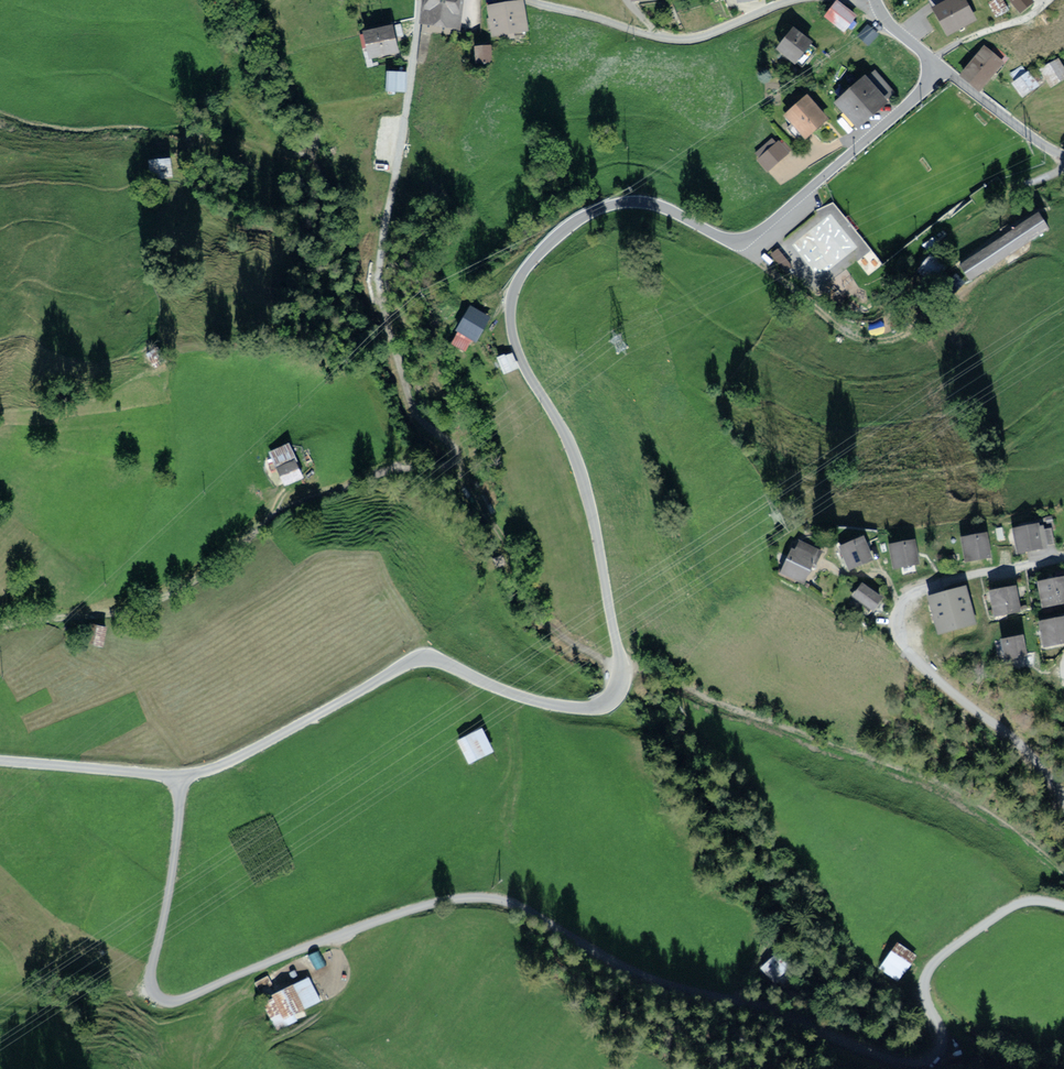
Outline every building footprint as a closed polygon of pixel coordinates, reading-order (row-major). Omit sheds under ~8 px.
[(426,26),(461,30),(465,0),(429,0),(426,26)] [(524,0),(517,0),(487,5),(493,39),(529,33),(524,0)] [(933,4),(947,33),(976,18),(966,0),(941,0),(933,4)] [(1023,11),(1034,0),(1012,0),(1023,11)] [(858,15),(842,4),(831,19),(847,31),(858,15)] [(398,24),(363,30),(368,64),(403,58),(398,24)] [(814,42),(791,28),(777,50),(799,64),(814,42)] [(1007,60),(987,43),(966,67),(987,84),(1007,60)] [(495,45),(475,47),(476,62),(496,60),(495,45)] [(1042,68),(1053,86),(1063,79),(1063,62),(1061,56),(1042,68)] [(1040,84),(1027,68),(1010,82),(1023,98),(1040,84)] [(866,73),(835,102),(860,127),(897,91),(886,79),(879,86),(866,73)] [(412,74),(392,74),(392,98),(412,98),(412,74)] [(810,95),(784,117),(804,141),(830,119),(810,95)] [(791,149),(780,137),(758,157),(769,169),(791,149)] [(1040,210),(960,262),(973,282),(1053,229),(1040,210)] [(477,344),(493,317),(471,304),(455,331),(458,333),(472,341),(477,344)] [(472,341),(458,333),(452,344),(466,352),(472,341)] [(512,352),(497,358),(504,374),(518,368),(512,352)] [(295,459),(296,462),(298,462),(289,442),(267,451),(275,470),(276,469),(276,468),(295,459)] [(295,459),(276,468),(276,469),(285,487),(304,478),(296,462),(295,459)] [(1043,543),(1037,517),(1012,523),(1018,549),(1043,543)] [(983,525),(957,529),(961,556),(988,552),(983,525)] [(857,526),(832,534),(841,562),(866,554),(857,526)] [(788,530),(773,559),(802,574),(817,545),(788,530)] [(911,534),(885,539),(890,564),(916,559),(911,534)] [(1035,575),(1041,602),(1063,597),(1063,580),(1062,570),(1035,575)] [(878,589),(855,573),(845,587),(868,603),(878,589)] [(1011,575),(985,581),(992,612),(1018,606),(1011,575)] [(960,579),(923,588),(933,627),(970,618),(960,579)] [(1038,613),(1042,639),(1063,636),(1063,609),(1038,613)] [(1017,625),(995,628),(998,651),(1020,648),(1017,625)] [(482,723),(455,734),(465,760),(492,750),(482,723)] [(920,951),(898,938),(880,969),(903,981),(920,951)] [(794,970),(778,957),(766,972),(782,985),(794,970)] [(323,1002),(313,976),(264,994),(273,1020),(323,1002)]
